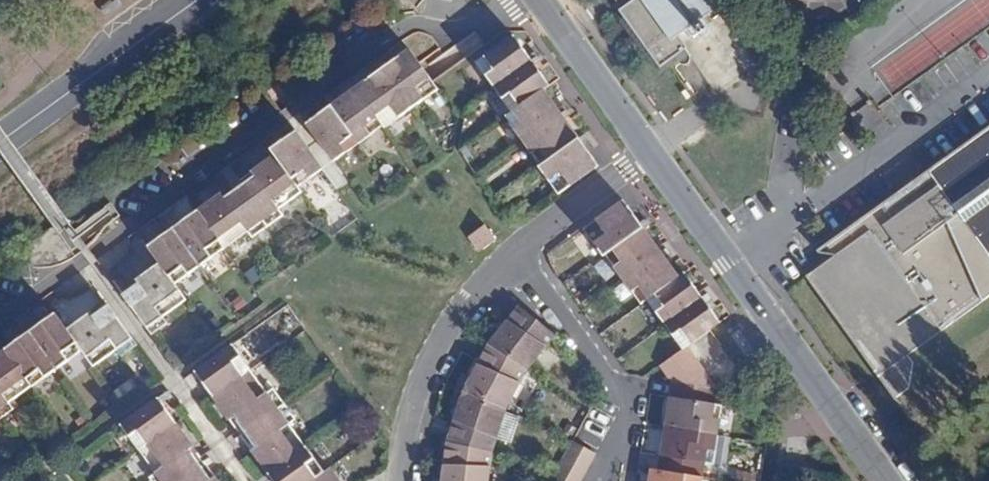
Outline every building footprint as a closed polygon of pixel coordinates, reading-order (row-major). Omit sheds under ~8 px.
[(718,8),(715,0),(616,0),(617,2),(613,4),(635,34),(638,32),(661,64),(674,54),(680,62),(689,55),(676,37),(718,8)] [(386,15),(379,20),(384,26),(390,21),(386,15)] [(543,53),(537,44),(532,48),(535,51),(529,55),(524,48),(518,40),(515,36),(477,63),(494,87),(532,60),(543,53)] [(439,89),(418,61),(409,49),(387,65),(385,62),(383,59),(387,56),(386,55),(384,53),(376,59),(383,68),(412,109),(439,89)] [(532,60),(494,87),(512,112),(544,89),(550,85),(546,79),(538,69),(536,65),(546,58),(543,53),(532,60)] [(385,128),(412,109),(383,68),(376,59),(371,62),(373,65),(376,70),(378,72),(356,88),(383,126),(385,128)] [(283,89),(278,84),(268,91),(271,97),(272,98),(283,90),(283,89)] [(359,143),(383,126),(356,88),(336,102),(335,99),(332,96),(341,90),(339,88),(337,86),(324,95),(332,106),(359,143)] [(869,102),(857,86),(842,97),(854,113),(869,102)] [(544,89),(512,112),(506,116),(524,141),(562,114),(572,107),(566,98),(561,101),(564,105),(558,109),(555,104),(549,96),(544,89)] [(334,161),(359,143),(332,106),(313,119),(310,115),(308,113),(315,107),(314,106),(313,104),(304,111),(300,114),(334,161)] [(562,114),(524,141),(541,165),(579,138),(577,134),(569,123),(566,119),(576,112),(572,107),(562,114)] [(323,169),(289,121),(285,124),(276,131),(277,132),(278,134),(286,129),(291,135),(278,145),(271,149),(275,155),(298,187),(323,169)] [(819,251),(818,251),(818,252),(829,259),(806,276),(895,399),(897,397),(910,388),(914,362),(908,355),(988,297),(988,129),(819,251)] [(579,138),(541,165),(539,167),(559,194),(599,165),(595,159),(589,151),(584,144),(589,140),(595,148),(599,145),(589,131),(579,138)] [(239,187),(268,226),(284,215),(279,209),(302,192),(298,187),(275,155),(251,172),(254,176),(244,183),(241,179),(239,176),(234,169),(230,164),(225,167),(239,187)] [(198,210),(225,247),(247,230),(252,238),(268,226),(239,187),(225,167),(221,170),(224,175),(228,181),(232,186),(235,190),(225,197),(222,193),(198,210)] [(254,176),(251,172),(241,179),(244,183),(254,176)] [(232,186),(222,193),(225,197),(235,190),(232,186)] [(604,257),(606,255),(644,228),(654,221),(644,207),(639,210),(645,219),(639,223),(637,219),(632,213),(626,205),(624,201),(584,230),(604,257)] [(167,209),(162,213),(173,228),(200,265),(225,247),(198,210),(179,224),(176,220),(171,213),(167,209)] [(162,213),(156,217),(160,222),(165,228),(168,232),(148,246),(160,262),(175,283),(200,265),(173,228),(162,213)] [(469,237),(480,252),(496,240),(485,225),(469,237)] [(58,231),(54,226),(20,250),(25,256),(34,269),(48,268),(55,266),(64,263),(76,256),(58,231)] [(606,255),(624,280),(661,252),(667,248),(671,245),(668,240),(658,247),(655,243),(652,239),(647,233),(644,228),(606,255)] [(641,304),(648,299),(679,277),(665,257),(671,253),(673,256),(677,253),(671,245),(667,248),(661,252),(624,280),(641,304)] [(117,277),(113,280),(124,295),(123,295),(146,326),(152,335),(168,323),(163,317),(187,300),(175,283),(160,262),(125,288),(121,283),(119,280),(117,277)] [(703,297),(713,289),(709,285),(699,292),(696,287),(689,277),(685,272),(679,277),(648,299),(665,324),(703,297)] [(710,330),(721,322),(716,316),(710,307),(706,302),(712,298),(715,302),(719,298),(713,289),(703,297),(665,324),(684,349),(687,346),(710,330)] [(109,305),(98,291),(94,294),(96,298),(99,302),(101,305),(67,330),(83,351),(93,367),(117,350),(122,356),(138,345),(131,336),(109,305)] [(489,344),(528,370),(546,346),(556,334),(520,306),(519,306),(510,317),(499,331),(493,327),(483,339),(483,340),(489,344)] [(27,317),(23,312),(19,315),(33,335),(57,369),(83,351),(67,330),(55,313),(45,320),(48,324),(37,332),(35,328),(32,324),(27,317)] [(33,335),(19,315),(15,318),(19,324),(23,330),(26,334),(29,338),(18,346),(15,342),(6,349),(5,349),(32,387),(33,387),(57,369),(33,335)] [(45,320),(35,328),(37,332),(48,324),(45,320)] [(29,338),(26,334),(15,342),(18,346),(29,338)] [(233,344),(185,379),(195,392),(198,389),(193,381),(199,377),(213,397),(251,370),(233,344)] [(457,388),(507,409),(521,382),(528,370),(489,344),(480,361),(471,377),(464,374),(457,388)] [(718,389),(687,346),(684,349),(660,366),(673,382),(717,390),(718,389)] [(14,409),(10,403),(32,387),(5,349),(0,353),(0,418),(14,409)] [(237,429),(227,437),(231,442),(285,403),(274,388),(268,393),(251,370),(213,397),(237,429)] [(715,404),(717,390),(673,382),(670,397),(715,404)] [(447,442),(493,452),(497,438),(507,409),(457,388),(451,405),(458,407),(447,442)] [(169,390),(121,425),(139,450),(177,423),(163,403),(168,399),(173,407),(178,403),(169,390)] [(722,405),(715,404),(670,397),(666,426),(718,435),(718,434),(720,419),(722,405)] [(285,403),(231,442),(236,450),(240,447),(238,443),(244,439),(269,474),(306,446),(290,424),(296,419),(285,403)] [(139,450),(156,473),(150,478),(152,480),(178,480),(215,454),(211,448),(200,456),(177,423),(139,450)] [(717,435),(718,435),(666,426),(661,456),(658,470),(703,477),(705,463),(713,464),(715,451),(717,435)] [(565,454),(589,466),(596,453),(573,440),(565,454)] [(493,452),(447,442),(445,460),(443,478),(435,478),(434,480),(489,480),(493,452)] [(306,446),(269,474),(258,480),(259,480),(266,480),(271,477),(274,480),(312,480),(325,472),(306,446)] [(207,465),(213,461),(216,465),(220,462),(215,454),(178,480),(219,480),(207,465)] [(558,467),(582,479),(589,466),(565,454),(558,467)] [(331,467),(325,472),(312,480),(340,480),(331,467)] [(582,479),(558,467),(551,480),(553,480),(581,480),(582,479)] [(703,477),(658,470),(651,469),(649,480),(702,480),(703,477)]
